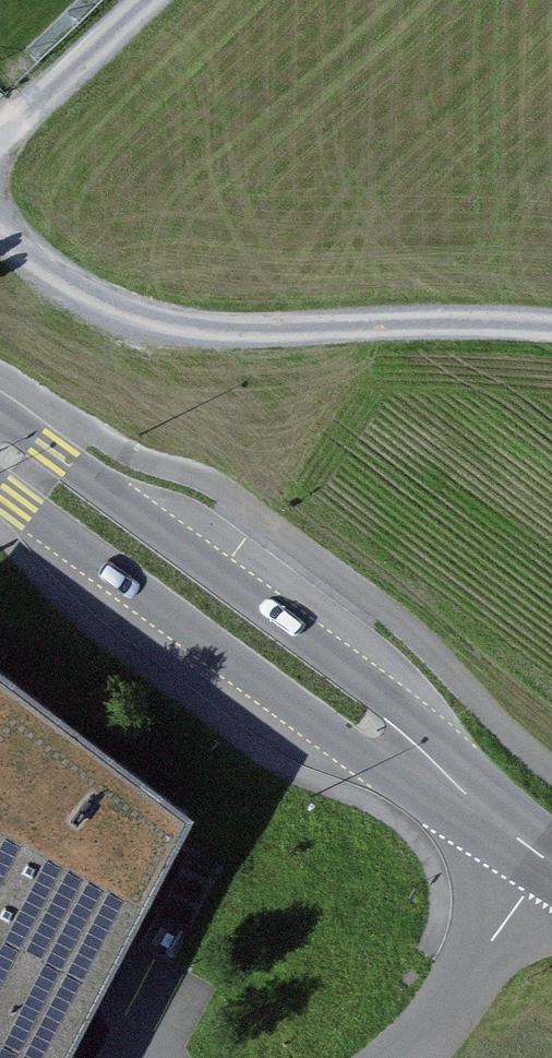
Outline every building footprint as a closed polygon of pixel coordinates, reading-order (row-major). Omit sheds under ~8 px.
[(175,831),(0,695),(0,1057),(66,1057),(175,831)]
